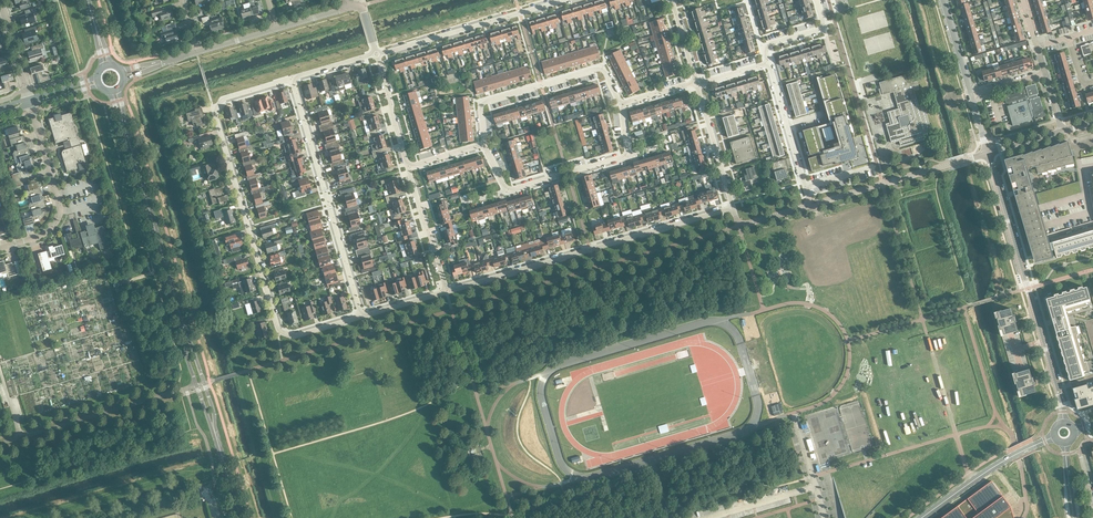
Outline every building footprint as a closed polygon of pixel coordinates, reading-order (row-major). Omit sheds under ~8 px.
[(30,7),(29,0),(27,1),(27,0),(14,0),(16,5),(19,4),(21,9),(30,7)] [(243,18),(253,15),(253,17),(259,15),(255,0),(249,0),(249,1),(249,2),(250,7),(241,10),(241,13),(240,15),(242,16),(243,18)] [(602,13),(599,0),(593,2),(596,11),(599,10),(600,14),(602,13)] [(602,13),(605,13),(604,9),(607,8),(605,0),(600,0),(599,0),(602,13)] [(615,0),(609,0),(611,7),(614,6),(615,10),(618,9),(615,0)] [(755,4),(757,9),(766,7),(765,3),(769,2),(768,0),(755,4)] [(810,5),(808,0),(796,4),(796,6),(800,5),(801,8),(810,5)] [(1085,9),(1092,6),(1091,0),(1083,3),(1085,9)] [(1034,4),(1036,10),(1044,7),(1042,1),(1034,4)] [(593,12),(596,11),(593,2),(588,4),(592,17),(594,16),(593,12)] [(968,3),(966,4),(959,6),(960,6),(961,12),(970,10),(968,3)] [(1008,12),(1016,9),(1014,3),(1006,5),(1008,12)] [(582,5),(585,14),(588,13),(589,17),(592,17),(588,4),(582,5)] [(577,7),(581,20),(583,19),(582,15),(585,14),(582,5),(577,7)] [(798,12),(799,15),(812,11),(810,5),(801,8),(802,11),(798,12)] [(1087,15),(1092,13),(1092,6),(1085,9),(1082,10),(1083,16),(1087,15)] [(572,8),(574,18),(577,17),(579,20),(581,20),(577,7),(572,8)] [(731,15),(731,17),(744,13),(742,7),(733,10),(734,14),(731,15)] [(757,9),(758,15),(771,11),(771,9),(767,10),(766,7),(757,9)] [(1036,10),(1038,16),(1046,13),(1044,7),(1036,10)] [(19,17),(22,25),(29,23),(30,24),(35,23),(33,14),(37,13),(36,8),(26,11),(27,15),(19,17)] [(153,18),(160,15),(162,20),(173,17),(171,9),(161,12),(160,8),(151,11),(153,18)] [(572,8),(566,10),(570,23),(572,22),(571,19),(574,18),(572,8)] [(700,8),(691,11),(692,16),(705,13),(705,11),(701,12),(700,8)] [(1009,18),(1018,15),(1016,9),(1008,12),(1009,18)] [(570,23),(566,10),(561,12),(563,21),(567,20),(568,24),(570,23)] [(971,16),(970,10),(961,12),(963,18),(971,16)] [(758,15),(760,20),(769,18),(768,14),(772,13),(771,11),(758,15)] [(813,17),(812,11),(799,15),(800,17),(803,16),(804,19),(805,22),(812,20),(811,17),(813,17)] [(692,16),(694,22),(703,19),(702,16),(706,15),(705,13),(692,16)] [(744,13),(731,17),(732,19),(736,18),(737,21),(746,19),(744,13)] [(1046,13),(1038,16),(1039,22),(1048,19),(1046,13)] [(551,15),(555,28),(557,28),(556,24),(560,23),(557,14),(551,15)] [(546,17),(549,26),(552,25),(553,29),(555,28),(551,15),(546,17)] [(1011,24),(1019,21),(1018,15),(1009,18),(1011,24)] [(209,25),(211,31),(223,27),(221,18),(209,21),(208,16),(201,18),(203,26),(209,25)] [(963,18),(965,24),(973,22),(971,16),(963,18)] [(540,19),(544,31),(546,31),(545,27),(549,26),(546,17),(540,19)] [(135,18),(129,22),(133,27),(139,23),(135,18)] [(760,20),(762,26),(774,22),(774,20),(770,21),(769,18),(760,20)] [(540,19),(535,20),(538,29),(541,28),(542,32),(544,31),(540,19)] [(652,29),(664,25),(662,19),(650,23),(652,29)] [(703,19),(694,22),(696,27),(708,24),(708,21),(704,22),(703,19)] [(734,25),(734,28),(747,24),(746,19),(737,21),(737,24),(734,25)] [(1039,22),(1041,28),(1049,26),(1048,19),(1039,22)] [(538,29),(535,20),(529,22),(532,31),(533,35),(536,34),(534,30),(538,29)] [(1013,30),(1021,27),(1019,21),(1011,24),(1013,30)] [(775,24),(774,22),(762,26),(763,31),(772,29),(771,25),(775,24)] [(975,28),(973,22),(965,24),(967,30),(975,28)] [(166,43),(179,39),(175,23),(165,26),(166,31),(160,33),(162,38),(164,38),(166,43)] [(696,27),(697,33),(706,30),(705,27),(709,26),(708,24),(696,27)] [(749,29),(747,24),(734,28),(735,30),(739,29),(740,32),(749,29)] [(664,25),(652,29),(653,35),(666,31),(664,25)] [(517,26),(511,27),(514,36),(517,35),(518,39),(520,38),(519,35),(517,26)] [(1041,28),(1043,34),(1051,32),(1049,26),(1041,28)] [(26,29),(28,33),(24,34),(27,44),(36,41),(33,32),(37,31),(35,27),(26,29)] [(511,27),(506,29),(509,42),(512,41),(510,37),(514,36),(511,27)] [(1021,27),(1013,30),(1015,36),(1023,33),(1021,27)] [(967,30),(968,36),(977,34),(975,28),(967,30)] [(507,42),(509,42),(506,29),(500,30),(503,40),(506,39),(507,42)] [(737,36),(738,39),(750,35),(749,29),(740,32),(741,35),(737,36)] [(500,30),(495,32),(499,45),(501,44),(500,41),(503,40),(500,30)] [(697,33),(699,38),(712,34),(711,32),(707,33),(706,30),(697,33)] [(655,41),(667,37),(666,31),(653,35),(655,41)] [(499,45),(495,32),(489,34),(492,43),(495,42),(496,46),(499,45)] [(1015,36),(1017,42),(1025,40),(1023,33),(1015,36)] [(485,34),(479,36),(483,48),(485,48),(484,44),(488,43),(485,34)] [(699,38),(700,44),(710,41),(709,38),(712,37),(712,34),(699,38)] [(979,40),(977,34),(968,36),(970,42),(979,40)] [(750,35),(738,39),(738,41),(742,40),(743,43),(752,40),(750,35)] [(483,48),(479,36),(474,37),(477,46),(480,45),(481,49),(483,48)] [(477,46),(474,37),(469,39),(472,52),(474,51),(473,47),(477,46)] [(657,47),(669,44),(667,37),(655,41),(657,47)] [(472,52),(469,39),(463,40),(466,49),(469,49),(470,52),(472,52)] [(466,49),(463,40),(458,42),(461,55),(464,54),(463,50),(466,49)] [(740,47),(741,49),(754,46),(752,40),(743,43),(744,46),(740,47)] [(970,42),(972,48),(980,46),(979,40),(970,42)] [(700,44),(702,49),(715,45),(714,43),(710,44),(710,41),(700,44)] [(461,55),(458,42),(452,44),(455,53),(458,52),(459,55),(461,55)] [(631,51),(637,48),(635,42),(628,45),(631,51)] [(34,46),(35,51),(28,53),(30,61),(43,58),(40,49),(43,48),(42,44),(34,46)] [(447,45),(451,58),(453,57),(452,54),(455,53),(452,44),(447,45)] [(669,44),(657,47),(659,53),(671,50),(669,44)] [(816,45),(820,58),(822,58),(821,54),(824,53),(823,49),(826,49),(825,47),(823,47),(821,44),(816,45)] [(1083,56),(1092,53),(1090,44),(1080,46),(1083,56)] [(451,58),(447,45),(441,47),(444,56),(447,55),(448,59),(451,58)] [(715,47),(715,45),(702,49),(704,54),(713,52),(712,48),(715,47)] [(820,58),(816,45),(810,47),(813,56),(816,55),(817,59),(820,58)] [(596,46),(590,48),(594,60),(600,58),(596,46)] [(755,51),(754,46),(741,49),(741,52),(745,50),(746,54),(755,51)] [(972,48),(974,55),(982,52),(980,46),(972,48)] [(813,56),(810,47),(805,49),(809,61),(811,61),(810,57),(813,56)] [(432,50),(435,62),(438,62),(437,58),(440,57),(437,48),(432,50)] [(594,60),(590,48),(584,50),(588,62),(594,60)] [(809,61),(805,49),(800,50),(802,59),(805,58),(807,62),(809,61)] [(433,63),(435,62),(432,50),(426,51),(429,60),(432,59),(433,63)] [(584,50),(578,51),(582,64),(588,62),(584,50)] [(611,62),(623,56),(620,50),(608,56),(611,62)] [(660,59),(673,56),(671,50),(659,53),(660,59)] [(802,59),(800,50),(794,52),(798,65),(800,64),(799,60),(802,59)] [(429,60),(426,51),(421,53),(425,66),(427,65),(426,61),(429,60)] [(576,65),(582,64),(578,51),(572,53),(576,65)] [(704,54),(705,60),(718,56),(717,54),(714,55),(713,52),(704,54)] [(798,65),(794,52),(789,53),(791,63),(795,62),(796,65),(798,65)] [(1054,55),(1057,64),(1066,62),(1064,52),(1054,55)] [(425,66),(421,53),(415,54),(418,63),(421,63),(422,66),(425,66)] [(566,55),(569,67),(576,65),(572,53),(566,55)] [(791,63),(789,53),(783,55),(787,68),(789,67),(788,63),(791,63)] [(418,63),(415,54),(410,56),(414,69),(416,68),(415,64),(418,63)] [(560,57),(563,69),(569,67),(566,55),(560,57)] [(787,68),(783,55),(778,57),(780,66),(784,65),(785,68),(787,68)] [(414,69),(410,56),(405,58),(407,67),(411,66),(412,69),(414,69)] [(623,56),(611,62),(614,67),(626,62),(623,56)] [(662,65),(675,62),(673,56),(660,59),(662,65)] [(718,56),(705,60),(707,65),(716,63),(715,59),(719,58),(718,56)] [(557,71),(563,69),(560,57),(554,59),(557,71)] [(1025,72),(1022,60),(1021,57),(1015,59),(1016,62),(1019,71),(1022,70),(1023,72),(1025,72)] [(407,67),(405,58),(399,59),(403,72),(405,71),(404,68),(407,67)] [(1028,58),(1022,60),(1025,72),(1028,71),(1027,69),(1033,67),(1030,58),(1028,59),(1028,58)] [(403,72),(399,59),(394,61),(396,70),(400,69),(401,73),(403,72)] [(554,59),(548,60),(551,73),(557,71),(554,59)] [(551,73),(548,60),(541,62),(545,74),(551,73)] [(1014,75),(1010,63),(1010,61),(1004,62),(1005,65),(1007,74),(1011,73),(1011,76),(1014,75)] [(626,62),(614,67),(617,73),(629,67),(626,62)] [(664,71),(676,68),(675,62),(662,65),(664,71)] [(1010,63),(1014,75),(1016,74),(1016,72),(1019,71),(1016,62),(1010,63)] [(1066,62),(1057,64),(1059,73),(1069,70),(1066,62)] [(37,73),(40,82),(40,83),(49,80),(48,76),(43,77),(41,72),(44,71),(43,65),(30,68),(32,74),(37,73)] [(1005,65),(999,67),(1002,78),(1005,78),(1004,75),(1007,74),(1005,65)] [(522,68),(526,80),(532,78),(529,66),(522,68)] [(987,70),(991,82),(993,81),(993,79),(996,78),(993,68),(992,66),(987,68),(987,70)] [(629,67),(617,73),(620,79),(631,73),(629,67)] [(1000,79),(1002,78),(999,67),(993,68),(996,78),(999,77),(1000,79)] [(357,71),(358,74),(358,75),(356,76),(355,75),(358,85),(364,84),(363,79),(367,77),(364,68),(357,71)] [(522,68),(516,70),(520,82),(526,80),(522,68)] [(676,68),(664,71),(666,78),(678,74),(676,68)] [(514,84),(520,82),(516,70),(510,71),(514,84)] [(988,82),(991,82),(987,70),(982,72),(984,81),(988,80),(988,82)] [(1059,73),(1062,82),(1071,79),(1069,70),(1059,73)] [(510,71),(504,73),(508,85),(514,84),(510,71)] [(341,75),(344,85),(351,83),(352,88),(355,87),(353,79),(350,80),(348,73),(341,75)] [(502,87),(508,85),(504,73),(498,75),(502,87)] [(631,73),(620,79),(623,84),(634,78),(631,73)] [(11,91),(8,81),(13,80),(11,74),(1,77),(2,83),(3,83),(5,88),(0,90),(0,94),(11,91)] [(496,89),(492,77),(491,74),(485,75),(486,78),(490,91),(496,89)] [(337,87),(344,85),(341,75),(335,77),(337,87)] [(498,75),(492,77),(496,89),(502,87),(498,75)] [(859,158),(853,138),(846,115),(844,115),(832,75),(819,79),(831,120),(834,119),(843,149),(808,159),(812,172),(841,163),(841,161),(846,160),(846,162),(859,158)] [(752,78),(756,90),(758,90),(757,86),(760,85),(758,76),(752,78)] [(906,78),(905,76),(879,83),(883,95),(893,92),(897,104),(915,99),(913,91),(918,90),(916,82),(914,82),(912,79),(910,77),(906,78)] [(486,78),(480,80),(484,92),(490,91),(486,78)] [(634,78),(623,84),(625,90),(637,84),(634,78)] [(752,78),(747,79),(749,88),(752,87),(754,91),(756,90),(752,78)] [(747,79),(741,81),(745,94),(747,93),(746,89),(749,88),(747,79)] [(1074,88),(1071,79),(1062,82),(1065,91),(1074,88)] [(329,92),(328,89),(325,80),(318,82),(321,92),(325,91),(326,93),(329,92)] [(484,92),(480,80),(474,82),(477,94),(484,92)] [(745,94),(741,81),(736,82),(738,91),(742,90),(743,94),(745,94)] [(736,82),(730,84),(734,97),(736,96),(735,92),(738,91),(736,82)] [(786,85),(788,92),(799,88),(797,82),(786,85)] [(307,96),(307,97),(308,100),(318,97),(316,88),(312,89),(311,84),(304,86),(305,91),(304,91),(305,97),(307,96)] [(637,84),(625,90),(628,96),(640,90),(637,84)] [(734,97),(730,84),(725,86),(728,95),(731,94),(732,97),(734,97)] [(1007,106),(1007,108),(1013,126),(1032,120),(1031,117),(1034,116),(1035,119),(1045,116),(1039,97),(1038,97),(1037,95),(1038,94),(1035,84),(1025,87),(1026,89),(1023,90),(1023,88),(1003,94),(1006,104),(1009,103),(1010,105),(1007,106)] [(598,85),(591,87),(594,96),(601,94),(598,85)] [(725,86),(719,87),(723,100),(725,99),(724,96),(728,95),(725,86)] [(588,98),(594,96),(591,87),(585,88),(588,98)] [(721,101),(723,100),(719,87),(714,89),(716,98),(720,97),(721,101)] [(585,88),(579,90),(582,100),(588,98),(585,88)] [(788,92),(790,98),(801,95),(799,88),(788,92)] [(1065,91),(1067,100),(1077,97),(1074,88),(1065,91)] [(576,102),(582,100),(579,90),(573,92),(576,102)] [(405,101),(418,98),(416,91),(404,95),(405,101)] [(280,104),(287,102),(288,102),(285,92),(277,94),(279,101),(276,102),(278,109),(282,108),(280,104)] [(576,102),(573,92),(567,94),(570,103),(576,102)] [(1092,102),(1092,92),(1085,94),(1088,104),(1092,102)] [(570,103),(567,94),(561,95),(564,105),(570,103)] [(361,100),(362,106),(373,103),(371,97),(364,99),(363,95),(356,98),(357,101),(361,100)] [(561,95),(555,97),(558,107),(564,105),(561,95)] [(803,101),(801,95),(790,98),(792,104),(803,101)] [(683,113),(686,112),(685,107),(688,106),(687,103),(685,98),(685,96),(679,98),(683,113)] [(261,99),(261,100),(264,110),(269,108),(270,111),(275,109),(273,101),(269,102),(268,97),(261,99)] [(456,105),(469,103),(468,97),(456,98),(456,105)] [(558,107),(555,97),(549,99),(552,109),(558,107)] [(1067,100),(1070,109),(1079,106),(1077,97),(1067,100)] [(418,98),(405,101),(407,107),(420,104),(418,98)] [(673,100),(675,110),(679,109),(680,114),(683,113),(679,98),(673,100)] [(891,123),(890,123),(886,124),(887,128),(890,127),(891,133),(889,134),(891,143),(899,140),(900,146),(931,137),(932,135),(923,105),(918,106),(915,99),(897,104),(898,109),(888,112),(891,123)] [(254,102),(256,107),(257,109),(253,110),(255,116),(261,115),(260,112),(265,111),(264,110),(261,100),(254,102)] [(666,102),(669,112),(671,117),(674,116),(673,111),(675,110),(673,100),(666,102)] [(539,113),(541,112),(545,111),(542,101),(536,103),(539,113)] [(792,104),(794,111),(805,107),(803,101),(792,104)] [(669,112),(666,102),(660,104),(663,113),(669,112)] [(361,117),(369,115),(368,111),(375,109),(373,103),(362,106),(360,107),(362,113),(360,113),(361,117)] [(539,113),(536,103),(530,105),(533,114),(536,114),(537,116),(540,115),(539,113)] [(247,115),(248,117),(250,117),(251,120),(253,119),(250,110),(247,110),(245,104),(238,106),(241,116),(247,115)] [(409,113),(421,110),(420,104),(407,107),(409,113)] [(660,104),(654,106),(659,120),(662,120),(660,114),(663,113),(660,104)] [(758,107),(760,114),(771,110),(770,104),(758,107)] [(527,116),(529,115),(533,114),(530,105),(524,106),(527,116)] [(317,113),(319,119),(329,116),(327,110),(328,110),(327,106),(314,110),(315,113),(317,113)] [(527,116),(524,106),(518,108),(521,118),(527,116)] [(648,107),(651,117),(652,120),(656,118),(656,121),(659,120),(654,106),(648,107)] [(642,109),(645,119),(651,117),(648,107),(642,109)] [(807,114),(806,112),(805,107),(794,111),(796,117),(807,114)] [(202,115),(203,114),(201,108),(194,110),(195,111),(186,114),(188,122),(192,121),(193,126),(195,125),(196,125),(197,128),(202,126),(202,125),(205,125),(202,115)] [(241,125),(237,112),(233,112),(232,108),(224,110),(226,114),(224,115),(226,119),(230,118),(231,121),(236,119),(236,121),(237,124),(236,125),(236,126),(237,126),(238,126),(241,125)] [(521,118),(518,108),(512,110),(515,120),(521,118)] [(645,119),(642,109),(636,111),(639,121),(645,119)] [(421,110),(409,113),(411,119),(423,116),(421,110)] [(506,112),(509,121),(515,120),(512,110),(506,112)] [(760,114),(762,120),(773,117),(771,110),(760,114)] [(639,121),(636,111),(630,113),(633,122),(639,121)] [(500,113),(503,123),(505,131),(508,130),(505,122),(509,121),(506,112),(500,113)] [(66,141),(68,149),(64,150),(63,151),(62,152),(61,153),(62,155),(67,172),(79,169),(79,171),(85,169),(85,167),(87,166),(77,133),(78,132),(76,126),(75,127),(71,113),(61,116),(60,114),(54,116),(54,118),(48,119),(56,144),(66,141)] [(496,125),(500,124),(503,123),(500,113),(493,115),(496,125)] [(594,123),(604,121),(602,114),(593,117),(594,123)] [(319,129),(333,125),(332,122),(334,121),(332,115),(329,116),(319,119),(321,125),(318,126),(319,129)] [(369,115),(361,117),(362,120),(366,119),(368,125),(379,122),(377,116),(370,118),(369,115)] [(722,118),(724,125),(736,121),(734,115),(722,118)] [(423,116),(411,119),(413,125),(425,122),(423,116)] [(775,123),(773,117),(762,120),(764,126),(775,123)] [(281,123),(282,130),(292,127),(291,123),(290,124),(289,121),(282,123),(281,120),(278,121),(279,124),(281,123)] [(594,123),(595,126),(596,130),(606,127),(604,121),(594,123)] [(724,125),(726,131),(737,128),(736,121),(724,125)] [(366,133),(367,136),(375,134),(374,130),(381,128),(379,122),(368,125),(370,131),(366,133)] [(425,122),(413,125),(414,132),(427,128),(425,122)] [(764,126),(766,133),(777,129),(775,123),(764,126)] [(333,125),(319,129),(320,132),(323,132),(325,138),(334,135),(337,134),(336,128),(334,129),(333,125)] [(19,133),(17,127),(15,127),(15,126),(10,127),(11,128),(6,130),(8,136),(9,136),(10,140),(20,137),(19,133)] [(213,126),(203,127),(204,133),(206,133),(207,136),(214,134),(213,126)] [(830,126),(822,129),(825,142),(834,139),(830,126)] [(292,127),(282,130),(284,136),(282,136),(283,140),(290,138),(289,134),(292,133),(291,130),(293,130),(292,127)] [(596,130),(597,133),(598,136),(608,133),(606,127),(596,130)] [(816,127),(801,131),(808,156),(823,152),(816,127)] [(427,128),(414,132),(416,138),(429,134),(427,128)] [(684,141),(685,140),(697,137),(695,130),(692,131),(691,128),(681,131),(684,141)] [(739,134),(737,128),(726,131),(728,138),(739,134)] [(766,133),(768,139),(779,136),(777,129),(766,133)] [(234,135),(235,139),(236,139),(239,149),(246,147),(250,145),(248,140),(244,141),(243,137),(249,135),(248,131),(234,135)] [(634,133),(635,136),(636,139),(643,137),(641,131),(634,133)] [(598,136),(599,138),(600,142),(610,139),(608,133),(598,136)] [(375,134),(367,136),(368,139),(372,138),(374,144),(384,141),(382,135),(376,137),(375,134)] [(418,144),(430,140),(429,134),(416,138),(418,144)] [(324,145),(325,148),(338,144),(337,141),(336,141),(334,135),(325,138),(327,144),(324,145)] [(473,135),(460,136),(461,143),(473,141),(473,135)] [(10,140),(9,140),(11,147),(16,146),(17,145),(25,143),(26,143),(24,136),(20,137),(10,140)] [(729,142),(736,164),(740,163),(740,161),(742,161),(742,162),(756,158),(750,136),(729,142)] [(768,139),(769,144),(770,145),(781,142),(779,136),(768,139)] [(209,137),(200,140),(200,137),(193,139),(194,142),(199,140),(202,149),(208,147),(208,146),(211,145),(209,137)] [(689,146),(699,143),(697,137),(685,140),(686,146),(689,146)] [(284,143),(284,150),(285,149),(288,149),(298,146),(296,139),(289,141),(288,138),(285,139),(285,142),(284,143)] [(600,142),(601,145),(602,148),(611,145),(610,139),(600,142)] [(430,140),(418,144),(420,150),(432,146),(430,140)] [(517,146),(516,144),(515,140),(505,143),(507,149),(517,146)] [(373,155),(380,153),(379,150),(386,148),(384,141),(374,144),(371,145),(373,151),(372,152),(373,155)] [(1053,258),(1052,255),(1051,250),(1051,249),(1050,247),(1026,166),(1035,165),(1038,174),(1048,172),(1047,171),(1056,169),(1056,168),(1065,167),(1065,166),(1074,164),(1072,156),(1070,151),(1068,141),(1004,160),(1030,250),(1034,263),(1053,258)] [(770,145),(771,152),(783,149),(781,142),(770,145)] [(28,149),(27,147),(26,147),(25,143),(17,145),(19,152),(28,149)] [(686,146),(689,156),(701,152),(699,143),(689,146),(686,146)] [(329,151),(331,157),(340,154),(338,148),(339,148),(338,144),(325,148),(326,152),(329,151)] [(16,146),(17,150),(15,150),(13,154),(14,159),(15,159),(19,158),(29,155),(30,155),(28,146),(27,147),(28,149),(19,152),(17,145),(16,146)] [(250,145),(246,147),(239,149),(238,149),(240,153),(241,153),(243,163),(250,161),(247,151),(252,150),(251,145),(250,145)] [(611,145),(602,148),(603,154),(613,151),(611,145)] [(298,146),(288,149),(285,149),(286,153),(288,153),(287,154),(287,156),(283,157),(284,160),(286,160),(294,157),(297,156),(296,153),(300,152),(301,152),(301,151),(300,148),(299,148),(298,146)] [(517,146),(507,149),(509,155),(519,152),(517,146)] [(771,152),(773,158),(785,155),(783,149),(771,152)] [(519,152),(509,155),(511,161),(521,158),(519,152)] [(667,164),(669,163),(673,162),(670,152),(664,154),(667,164)] [(692,165),(694,164),(704,161),(701,152),(689,156),(690,159),(689,159),(690,162),(691,162),(692,165)] [(378,157),(379,164),(390,160),(388,154),(381,156),(380,153),(373,155),(374,158),(378,157)] [(331,167),(332,167),(344,164),(344,163),(343,160),(342,160),(340,154),(331,157),(333,163),(330,164),(331,167)] [(667,164),(664,154),(658,156),(661,166),(667,164)] [(19,158),(15,159),(16,163),(18,164),(16,166),(18,172),(27,169),(28,172),(35,170),(31,159),(30,159),(29,155),(19,158)] [(297,156),(294,157),(286,160),(287,163),(288,162),(290,169),(304,165),(303,163),(304,162),(304,161),(303,159),(302,158),(298,159),(297,156)] [(478,168),(484,166),(485,166),(484,164),(483,160),(482,156),(475,158),(478,168)] [(661,166),(658,156),(652,158),(654,168),(661,166)] [(521,158),(511,161),(513,167),(523,164),(522,161),(526,160),(525,157),(521,158)] [(478,168),(475,158),(469,160),(472,170),(478,168)] [(646,160),(648,169),(654,168),(652,158),(646,160)] [(245,167),(247,177),(248,177),(254,175),(251,165),(258,163),(256,159),(250,161),(243,163),(242,163),(244,167),(245,167)] [(786,171),(788,170),(785,159),(771,163),(773,170),(775,170),(775,172),(774,172),(777,181),(778,180),(778,181),(782,180),(781,179),(788,177),(786,171)] [(390,160),(379,164),(377,164),(379,170),(377,171),(378,174),(386,172),(385,169),(392,167),(390,160)] [(466,171),(472,170),(469,160),(463,162),(466,171)] [(642,171),(645,170),(648,169),(646,160),(639,161),(642,171)] [(642,171),(639,161),(633,163),(634,165),(636,173),(642,171)] [(706,167),(704,161),(694,164),(697,173),(704,171),(703,168),(706,167)] [(463,162),(457,163),(460,173),(466,171),(463,162)] [(347,173),(350,172),(348,166),(347,166),(346,163),(344,163),(344,164),(332,167),(333,170),(336,169),(338,176),(347,173)] [(454,175),(460,173),(457,163),(451,165),(454,175)] [(523,164),(513,167),(515,173),(524,170),(523,164)] [(218,178),(218,177),(217,174),(218,174),(216,169),(211,170),(209,170),(210,169),(209,165),(201,167),(205,179),(208,178),(209,181),(216,179),(218,178)] [(299,173),(306,171),(304,165),(290,169),(290,170),(293,172),(291,173),(292,175),(291,176),(292,179),(300,176),(299,173)] [(454,175),(451,165),(445,167),(448,177),(454,175)] [(628,167),(631,177),(637,175),(636,173),(634,165),(628,167)] [(448,177),(445,167),(439,169),(442,179),(448,177)] [(631,177),(628,167),(622,169),(625,179),(631,177)] [(743,188),(745,188),(746,191),(753,189),(751,180),(757,178),(754,167),(745,169),(746,171),(743,172),(745,177),(740,179),(743,188)] [(442,179),(439,169),(433,171),(436,180),(442,179)] [(622,169),(616,171),(619,180),(625,179),(622,169)] [(526,177),(525,173),(524,170),(515,173),(516,180),(526,177)] [(429,182),(436,180),(433,171),(426,173),(429,182)] [(612,182),(616,181),(619,180),(616,171),(609,172),(612,182)] [(260,173),(254,175),(248,177),(247,177),(248,181),(249,181),(252,191),(258,189),(256,179),(262,177),(260,173)] [(349,179),(347,173),(338,176),(340,182),(337,183),(338,186),(351,182),(350,179),(349,179)] [(593,181),(592,179),(591,175),(581,178),(583,184),(593,181)] [(299,183),(300,187),(309,184),(307,178),(301,180),(300,176),(291,179),(292,182),(294,182),(295,184),(299,183)] [(385,183),(387,190),(398,186),(396,180),(389,182),(388,179),(380,181),(381,185),(385,183)] [(31,191),(40,188),(40,186),(38,187),(37,183),(35,183),(34,180),(30,181),(31,184),(27,186),(29,190),(30,189),(31,191)] [(23,185),(22,182),(16,184),(15,181),(10,182),(13,192),(15,191),(17,187),(23,185)] [(593,181),(583,184),(585,190),(595,187),(593,181)] [(311,190),(309,184),(300,187),(301,190),(295,192),(297,198),(305,195),(304,192),(311,190)] [(1047,196),(1050,195),(1053,194),(1057,193),(1060,192),(1063,191),(1066,190),(1069,189),(1070,189),(1072,189),(1071,184),(1069,184),(1069,185),(1036,195),(1037,199),(1041,198),(1044,197),(1047,196)] [(548,188),(549,192),(550,194),(560,191),(558,185),(548,188)] [(386,200),(394,198),(393,195),(400,193),(398,186),(387,190),(389,196),(385,197),(386,200)] [(225,192),(224,187),(215,190),(215,188),(208,190),(213,205),(219,203),(229,200),(227,195),(224,196),(223,193),(225,192)] [(263,187),(258,189),(252,191),(251,191),(252,195),(253,195),(256,205),(263,203),(262,203),(260,193),(265,192),(263,187)] [(354,193),(353,189),(353,187),(340,191),(341,196),(344,196),(346,202),(355,199),(357,198),(358,197),(356,193),(356,192),(354,193)] [(595,187),(585,190),(587,196),(596,193),(595,187)] [(709,201),(718,199),(715,187),(706,190),(706,192),(709,201)] [(30,189),(29,190),(27,190),(24,194),(26,200),(31,198),(40,195),(42,195),(40,188),(31,191),(30,189)] [(550,194),(551,196),(552,200),(561,197),(560,191),(550,194)] [(697,194),(698,198),(700,204),(709,201),(706,192),(697,194)] [(588,202),(598,199),(602,198),(601,193),(597,194),(596,193),(587,196),(588,202)] [(31,198),(32,202),(30,202),(28,206),(30,212),(31,211),(41,208),(46,207),(43,199),(42,199),(40,195),(31,198)] [(525,197),(528,210),(529,212),(532,211),(530,206),(534,205),(531,195),(525,197)] [(528,210),(525,197),(519,199),(522,209),(522,211),(528,210)] [(552,200),(553,204),(553,206),(563,203),(561,197),(552,200)] [(391,203),(393,209),(403,206),(401,199),(395,201),(394,198),(386,200),(387,204),(391,203)] [(698,198),(689,200),(691,210),(698,208),(697,205),(700,204),(698,198)] [(355,199),(346,202),(347,208),(345,209),(346,212),(357,209),(359,208),(358,205),(357,205),(355,199)] [(519,199),(513,201),(516,211),(522,209),(519,199)] [(598,199),(588,202),(590,209),(600,206),(598,199)] [(507,203),(506,200),(500,202),(503,212),(503,214),(504,217),(506,216),(505,211),(509,210),(507,203)] [(689,200),(679,203),(681,209),(684,209),(685,212),(691,210),(689,200)] [(269,201),(262,203),(263,203),(256,205),(255,205),(256,209),(257,209),(260,219),(266,217),(264,207),(270,205),(269,201)] [(436,206),(438,213),(448,210),(445,201),(439,202),(440,205),(436,206)] [(509,213),(516,211),(513,201),(507,203),(509,210),(509,213)] [(497,214),(503,212),(500,202),(494,204),(497,214)] [(553,206),(554,208),(555,212),(565,209),(563,203),(553,206)] [(670,206),(673,215),(679,213),(678,210),(681,209),(679,203),(670,206)] [(494,204),(488,206),(491,216),(497,214),(494,204)] [(390,210),(392,216),(391,216),(392,219),(399,217),(398,214),(405,212),(403,206),(393,209),(390,210)] [(485,217),(491,216),(488,206),(482,208),(485,217)] [(670,206),(661,208),(663,215),(666,214),(667,217),(673,215),(670,206)] [(29,218),(26,219),(23,220),(25,226),(35,224),(36,223),(37,223),(38,222),(39,222),(40,221),(41,220),(41,219),(42,218),(43,218),(44,217),(44,216),(45,215),(45,213),(45,212),(45,211),(42,212),(41,208),(31,211),(33,215),(31,216),(29,218)] [(232,214),(233,214),(232,210),(229,211),(228,208),(219,210),(220,213),(223,213),(226,224),(232,223),(233,223),(233,222),(235,222),(234,217),(233,217),(232,214)] [(478,219),(479,221),(479,222),(485,220),(485,217),(482,208),(476,209),(478,219)] [(654,221),(652,211),(651,208),(641,211),(642,214),(644,220),(645,223),(654,221)] [(661,208),(652,211),(654,221),(661,219),(660,216),(663,215),(661,208)] [(348,215),(350,221),(359,219),(357,213),(358,212),(357,209),(346,212),(344,213),(345,216),(348,215)] [(478,219),(476,209),(469,211),(472,221),(478,219)] [(555,212),(557,218),(567,216),(565,209),(555,212)] [(317,210),(306,214),(309,223),(320,219),(317,210)] [(450,216),(448,210),(438,213),(440,219),(450,216)] [(632,213),(623,216),(624,219),(626,226),(629,225),(630,228),(636,226),(633,217),(632,213)] [(645,223),(644,220),(642,214),(633,217),(636,226),(645,223)] [(452,225),(450,216),(440,219),(442,225),(445,224),(446,227),(452,225)] [(614,219),(616,228),(626,226),(624,219),(621,220),(620,217),(614,219)] [(309,223),(311,232),(321,229),(322,229),(320,219),(309,223)] [(359,219),(350,221),(352,228),(349,229),(350,232),(363,228),(362,224),(361,225),(359,219)] [(608,224),(605,225),(607,231),(616,228),(614,219),(607,221),(608,224)] [(408,222),(403,223),(402,220),(393,223),(394,226),(394,228),(397,228),(398,228),(399,231),(410,228),(408,222)] [(595,235),(607,231),(605,225),(602,226),(601,222),(595,224),(596,228),(593,228),(595,235)] [(275,228),(274,224),(262,228),(263,231),(261,231),(263,238),(273,235),(272,229),(275,228)] [(80,233),(80,234),(84,247),(98,243),(100,250),(102,249),(104,249),(105,249),(106,249),(107,249),(108,248),(108,247),(111,247),(104,225),(94,228),(94,227),(87,229),(88,230),(80,233)] [(455,234),(452,225),(446,227),(447,230),(444,231),(446,237),(455,234)] [(1087,228),(1087,229),(1083,230),(1083,229),(1079,230),(1079,231),(1075,232),(1071,233),(1071,234),(1068,235),(1067,234),(1051,239),(1052,242),(1053,246),(1050,247),(1051,249),(1051,250),(1053,249),(1056,257),(1057,257),(1056,256),(1060,255),(1061,255),(1064,254),(1065,254),(1064,253),(1068,252),(1068,253),(1069,253),(1072,252),(1073,252),(1072,251),(1076,250),(1076,251),(1077,251),(1080,250),(1081,250),(1080,249),(1084,248),(1085,248),(1088,247),(1089,247),(1088,246),(1092,245),(1092,246),(1092,226),(1087,228)] [(410,228),(399,231),(401,237),(397,238),(398,242),(406,240),(407,239),(406,236),(412,234),(410,228)] [(310,232),(312,241),(323,238),(321,229),(311,232),(310,232)] [(354,237),(356,244),(365,241),(364,235),(365,235),(364,231),(351,235),(352,238),(354,237)] [(563,237),(565,244),(577,240),(575,234),(573,234),(572,231),(565,233),(566,236),(563,237)] [(77,234),(71,235),(71,233),(67,234),(68,238),(69,238),(72,248),(75,247),(75,248),(76,248),(76,249),(77,249),(78,249),(84,247),(80,234),(77,234)] [(455,234),(446,237),(447,243),(451,242),(451,245),(458,244),(455,234)] [(224,238),(226,244),(227,246),(230,245),(232,253),(243,250),(240,237),(233,239),(232,235),(224,238)] [(559,235),(553,237),(556,246),(565,244),(563,237),(560,238),(559,235)] [(268,243),(267,244),(265,244),(267,253),(278,250),(276,245),(282,243),(280,237),(267,241),(268,243)] [(547,238),(543,239),(546,249),(556,246),(553,237),(547,238)] [(315,250),(326,247),(323,238),(312,241),(315,250)] [(534,241),(535,245),(538,255),(544,253),(543,250),(546,249),(543,239),(534,241)] [(403,244),(405,250),(416,247),(414,241),(407,243),(406,240),(398,242),(399,245),(403,244)] [(355,251),(356,254),(370,250),(369,247),(367,247),(365,241),(356,244),(358,250),(355,251)] [(538,255),(535,245),(534,241),(525,244),(528,254),(531,254),(532,257),(538,255)] [(516,247),(517,251),(520,260),(526,259),(525,255),(528,254),(525,244),(521,246),(516,247)] [(46,251),(38,254),(43,272),(52,269),(48,259),(55,257),(55,258),(56,259),(57,259),(58,260),(59,259),(60,259),(61,258),(61,257),(61,256),(61,255),(64,254),(61,246),(53,248),(53,246),(48,247),(49,251),(46,252),(46,251)] [(317,259),(327,256),(329,256),(326,247),(315,250),(317,259)] [(416,247),(405,250),(407,256),(403,258),(404,261),(411,259),(410,255),(417,253),(416,247)] [(360,257),(362,263),(371,260),(369,254),(371,254),(370,250),(356,254),(357,257),(360,257)] [(497,252),(498,256),(501,266),(507,264),(506,261),(509,260),(507,253),(504,254),(504,252),(503,250),(497,252)] [(272,255),(273,258),(269,260),(271,267),(281,264),(279,257),(285,255),(284,251),(272,255)] [(507,253),(509,260),(512,259),(513,262),(520,260),(517,251),(507,253)] [(480,262),(483,271),(489,269),(488,266),(491,265),(489,259),(487,254),(486,254),(483,259),(483,261),(480,262)] [(331,265),(331,264),(329,256),(327,256),(317,259),(320,268),(322,267),(331,265)] [(489,259),(491,265),(494,264),(495,268),(501,266),(498,256),(489,259)] [(238,270),(241,269),(242,271),(246,270),(245,267),(248,267),(246,258),(239,260),(240,260),(236,261),(236,262),(238,270)] [(466,262),(460,264),(463,273),(472,271),(470,264),(469,259),(465,260),(466,262)] [(373,266),(371,260),(362,263),(364,269),(361,270),(362,273),(375,269),(374,266),(373,266)] [(5,265),(4,261),(0,262),(0,274),(2,273),(2,275),(7,273),(8,277),(18,274),(15,264),(11,265),(11,266),(9,266),(5,267),(5,265)] [(80,267),(78,261),(71,263),(73,269),(80,267)] [(470,264),(472,271),(475,270),(476,273),(483,271),(480,262),(470,264)] [(450,264),(454,276),(463,273),(460,264),(454,266),(454,263),(450,264)] [(322,267),(324,276),(334,274),(335,273),(333,264),(331,264),(331,265),(322,267)] [(276,281),(286,278),(283,268),(274,271),(275,274),(273,274),(276,281)] [(417,277),(414,278),(417,288),(424,286),(423,281),(428,280),(425,271),(420,272),(420,273),(417,273),(417,277)] [(335,273),(334,274),(324,276),(327,285),(331,284),(338,282),(335,273)] [(411,290),(417,288),(414,278),(408,279),(407,276),(407,277),(404,277),(406,285),(409,284),(411,290)] [(239,287),(242,294),(255,290),(252,279),(246,280),(245,277),(231,281),(233,289),(239,287)] [(405,291),(403,287),(403,286),(406,285),(404,277),(401,278),(401,281),(395,283),(398,293),(405,291)] [(287,281),(278,284),(279,287),(277,288),(279,295),(290,292),(287,281)] [(392,295),(398,293),(395,283),(389,285),(388,282),(385,283),(387,290),(390,289),(392,295)] [(376,289),(379,299),(386,297),(384,291),(387,290),(385,283),(375,286),(376,289)] [(379,299),(376,289),(375,286),(366,289),(368,296),(371,295),(373,301),(379,299)] [(1050,296),(1045,297),(1050,315),(1052,315),(1053,318),(1051,319),(1052,319),(1053,324),(1054,328),(1056,328),(1057,331),(1055,332),(1057,336),(1058,336),(1059,339),(1058,340),(1059,344),(1061,344),(1062,347),(1060,348),(1061,352),(1063,352),(1064,355),(1062,356),(1064,360),(1065,360),(1066,363),(1065,364),(1070,381),(1090,375),(1086,362),(1084,362),(1083,358),(1082,359),(1081,355),(1082,355),(1081,350),(1080,351),(1079,347),(1080,347),(1078,343),(1077,339),(1076,335),(1078,335),(1076,326),(1070,328),(1066,313),(1067,312),(1067,311),(1071,310),(1071,311),(1075,310),(1075,309),(1079,308),(1079,309),(1083,307),(1087,306),(1091,305),(1086,287),(1082,288),(1082,289),(1078,290),(1078,289),(1074,291),(1070,293),(1070,292),(1066,293),(1066,294),(1062,295),(1062,294),(1058,295),(1058,296),(1054,297),(1050,298),(1050,296)] [(320,304),(323,315),(331,313),(328,304),(332,303),(330,297),(324,298),(325,302),(320,304)] [(344,297),(335,299),(339,311),(347,308),(345,301),(344,297)] [(261,311),(258,301),(254,302),(253,299),(246,301),(247,304),(250,304),(253,314),(261,311)] [(312,313),(315,312),(312,302),(308,303),(309,306),(301,309),(305,321),(313,318),(312,313)] [(285,303),(282,304),(285,315),(287,314),(290,325),(298,323),(295,311),(289,313),(285,303)] [(997,312),(995,313),(1001,336),(1017,331),(1016,327),(1016,326),(1016,325),(1015,324),(1018,323),(1017,321),(1016,322),(1015,317),(1016,314),(1015,314),(1015,315),(1014,315),(1013,315),(1012,314),(1011,308),(1005,310),(1001,311),(997,312)] [(258,324),(257,321),(250,323),(251,327),(255,325),(259,339),(269,336),(265,323),(258,324)] [(827,355),(827,347),(825,347),(825,342),(820,342),(820,347),(816,347),(816,355),(827,355)] [(1029,369),(1013,374),(1019,397),(1035,392),(1034,387),(1033,385),(1036,384),(1035,382),(1034,382),(1034,381),(1034,375),(1033,375),(1033,376),(1031,376),(1030,375),(1029,369)] [(1072,388),(1077,405),(1080,404),(1081,409),(1092,405),(1092,386),(1088,388),(1086,384),(1072,388)] [(771,407),(774,416),(783,413),(781,404),(771,407)] [(808,420),(810,427),(821,425),(819,418),(808,420)] [(478,456),(483,454),(480,444),(475,446),(478,456)] [(1010,507),(1002,496),(991,481),(967,499),(978,514),(972,517),(995,517),(1010,507)] [(941,517),(966,517),(957,506),(941,517)]
